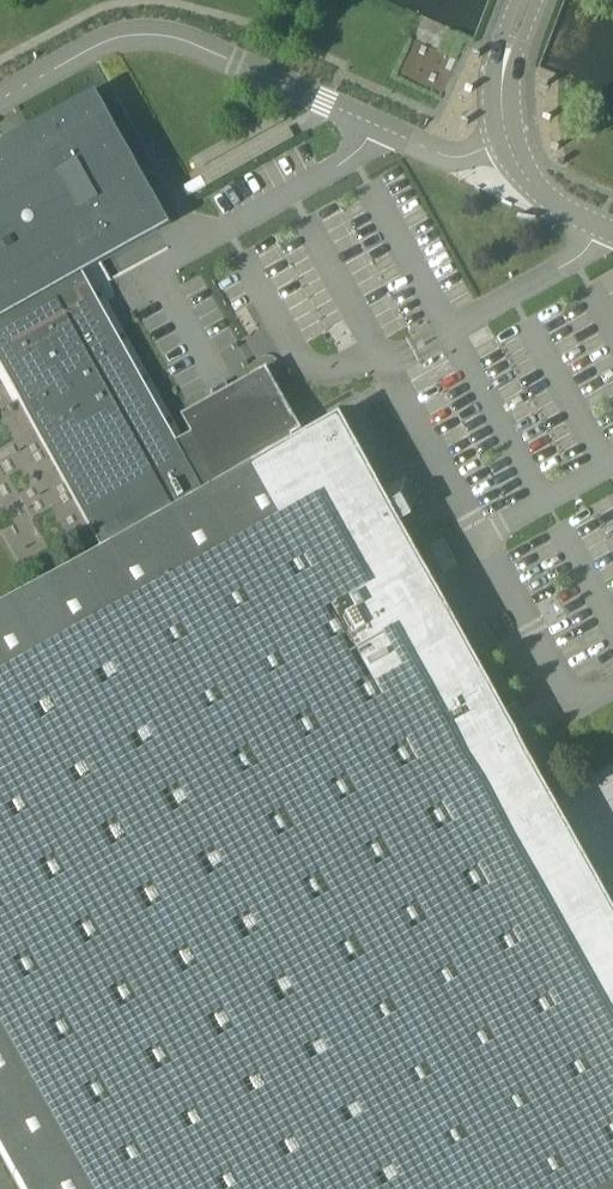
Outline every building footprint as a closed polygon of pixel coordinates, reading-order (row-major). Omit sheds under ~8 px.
[(394,532),(403,528),(410,524),(403,511),(399,505),(383,513),(365,479),(375,473),(346,420),(298,446),(300,449),(292,454),(263,401),(237,416),(232,407),(218,414),(223,423),(199,437),(203,445),(187,454),(97,292),(100,291),(106,303),(113,299),(106,287),(166,253),(157,233),(167,227),(143,183),(153,177),(142,157),(132,162),(97,98),(0,152),(0,383),(12,404),(18,400),(106,557),(0,614),(0,1159),(17,1188),(612,1188),(612,928),(394,532)] [(445,540),(428,548),(442,575),(458,566),(445,540)]
